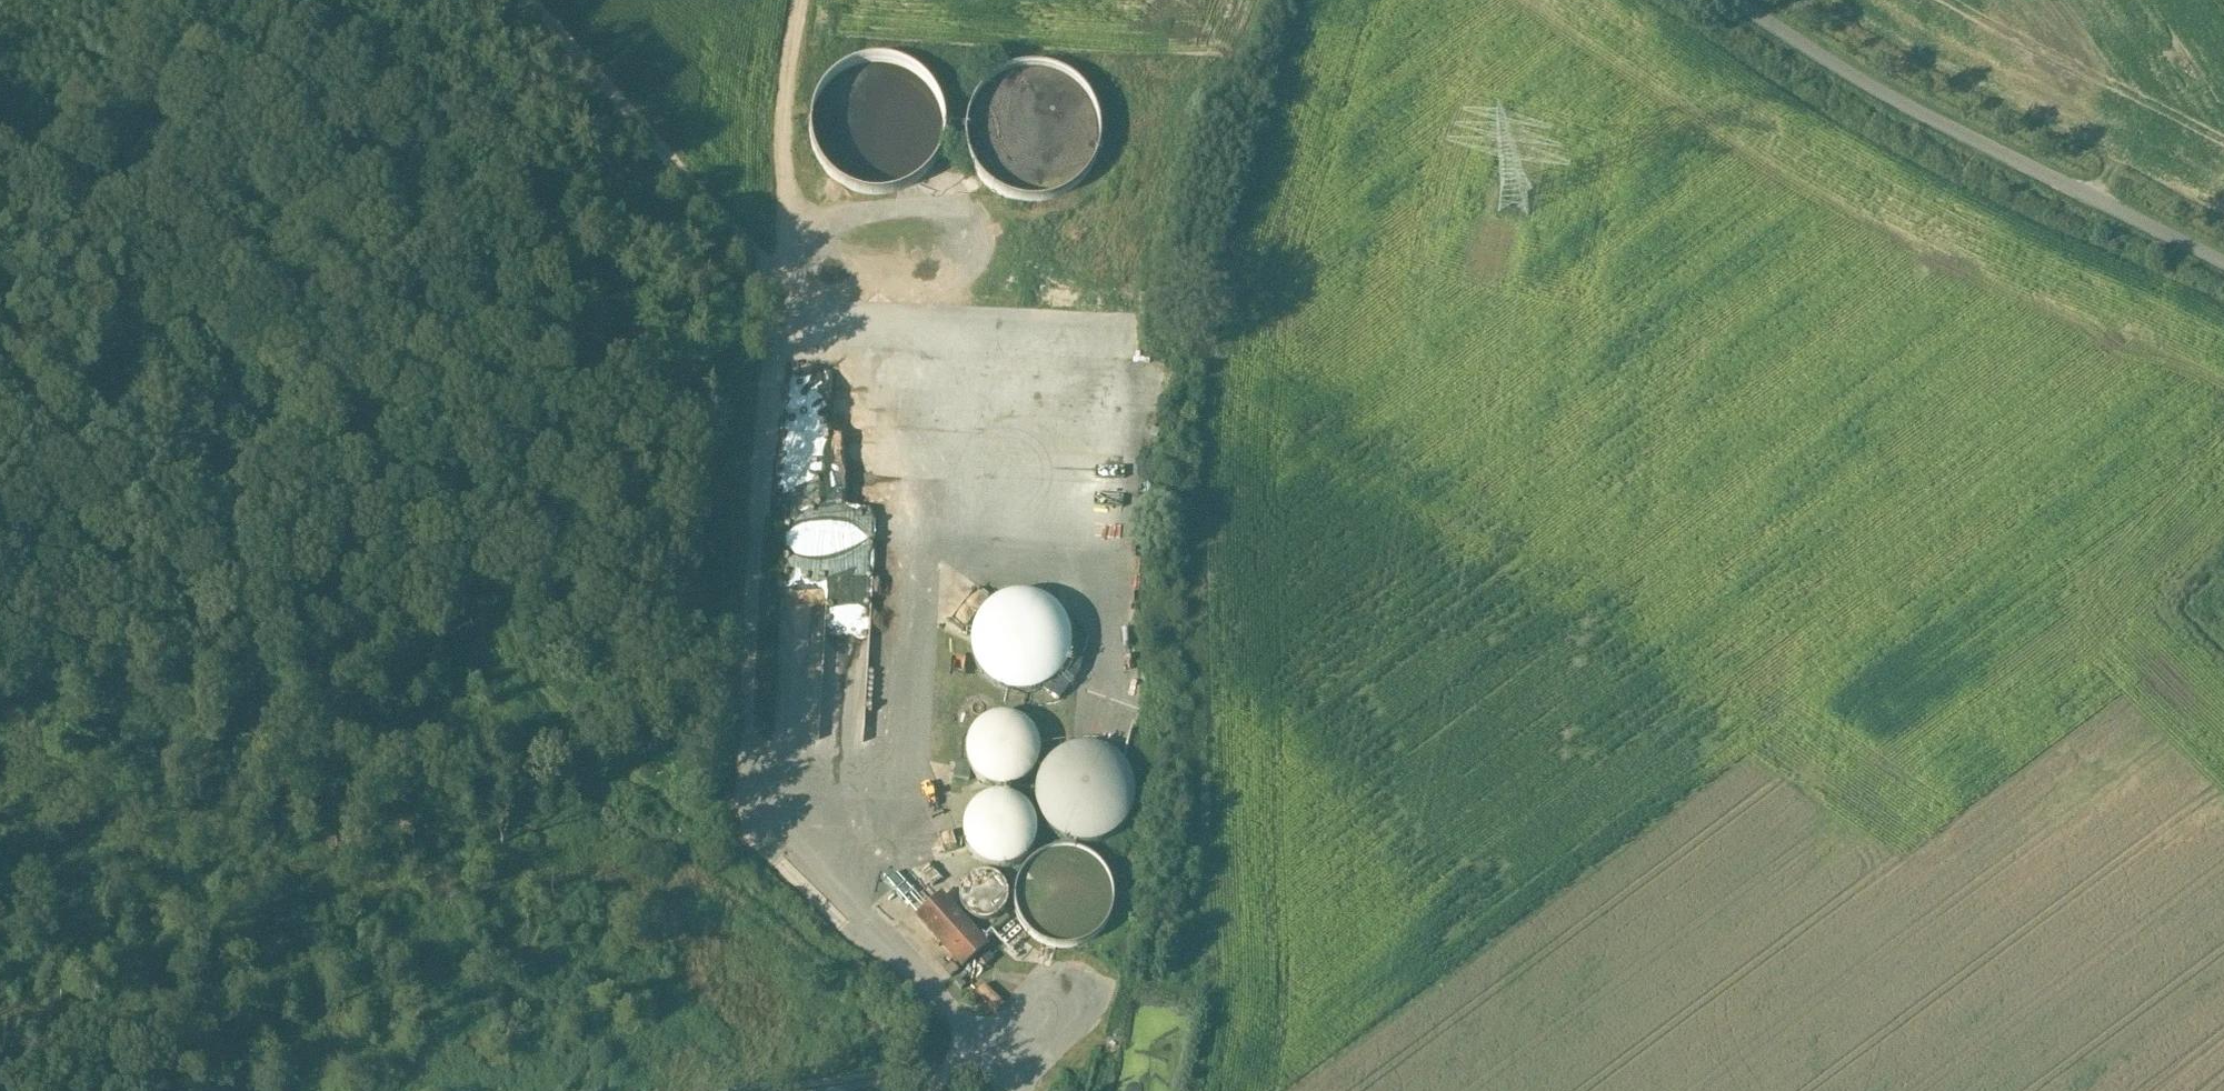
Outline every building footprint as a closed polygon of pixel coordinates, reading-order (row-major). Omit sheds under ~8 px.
[(838,183),(857,192),(878,195),(899,192),(918,182),(933,167),(942,148),(945,127),(941,106),(931,87),(916,73),(897,63),(876,60),(855,64),(837,74),(822,89),(812,108),(809,129),(813,150),(823,168),(838,183)] [(995,80),(981,93),(971,109),(966,128),(966,147),(972,165),(983,181),(998,194),(1015,201),(1035,204),(1054,200),(1071,192),(1085,179),(1095,163),(1100,144),(1100,125),(1094,107),(1083,91),(1068,79),(1051,71),(1032,69),(1013,72),(995,80)] [(854,500),(914,505),(927,327),(800,318),(787,486),(805,487),(806,470),(842,473),(842,482),(855,483),(854,500)] [(995,688),(1007,693),(1019,695),(1031,694),(1042,691),(1053,684),(1061,675),(1066,667),(1067,665),(1071,653),(1071,641),(1070,632),(1069,629),(1064,618),(1056,609),(1047,601),(1036,597),(1024,594),(1011,595),(1000,599),(989,606),(981,614),(975,625),(971,636),(971,649),(973,660),(978,671),(986,681),(995,688)] [(1017,722),(1007,719),(995,719),(984,724),(975,732),(969,743),(968,755),(972,769),(984,781),(995,786),(1005,786),(1017,783),(1026,776),(1033,766),(1036,755),(1035,746),(1031,735),(1026,729),(1017,722)] [(1113,759),(1099,752),(1082,749),(1066,753),(1053,762),(1043,775),(1038,790),(1039,807),(1045,822),(1056,834),(1070,841),(1087,843),(1103,840),(1116,831),(1126,818),(1131,802),(1130,786),(1124,771),(1113,759)] [(1011,801),(999,798),(988,800),(977,806),(969,815),(965,827),(964,839),(968,850),(976,860),(986,866),(998,868),(1010,866),(1021,860),(1029,851),(1033,840),(1033,828),(1029,816),(1022,807),(1011,801)] [(1087,859),(1071,854),(1055,854),(1040,859),(1027,870),(1019,884),(1016,900),(1019,916),(1027,930),(1039,941),(1055,946),(1071,946),(1087,941),(1099,930),(1107,916),(1110,900),(1107,884),(1099,870),(1087,859)] [(989,873),(980,873),(972,875),(966,879),(961,886),(959,894),(959,902),(963,910),(968,916),(976,919),(984,920),(992,918),(999,913),(1004,906),(1006,898),(1005,890),(1002,883),(996,877),(989,873)] [(984,945),(941,895),(916,917),(960,967),(984,945)]
